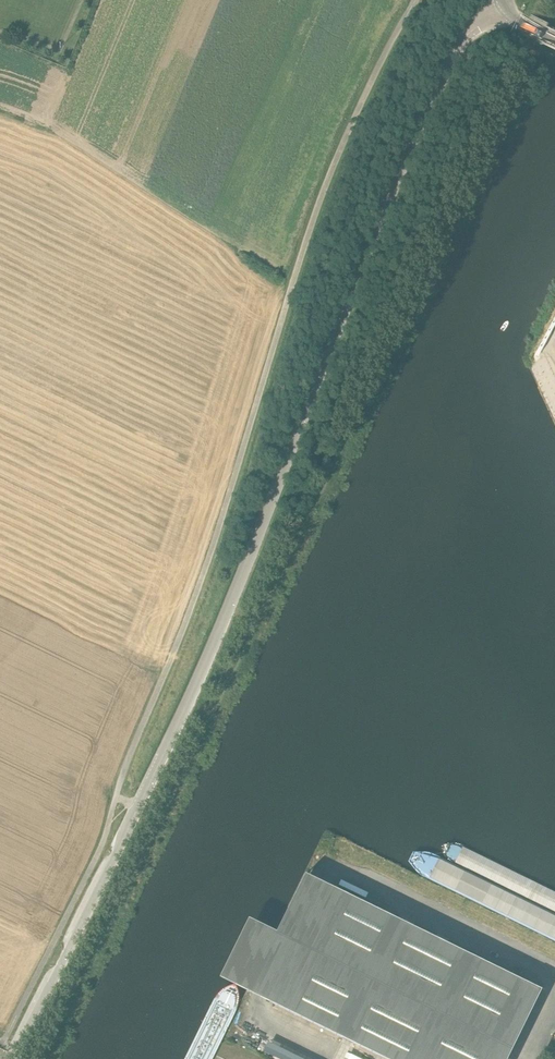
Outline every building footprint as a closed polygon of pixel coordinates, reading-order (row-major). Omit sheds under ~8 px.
[(218,977),(273,1003),(329,886),(305,874),(276,934),(246,919),(218,977)] [(273,1003),(386,1058),(507,1058),(541,990),(329,886),(273,1003)] [(290,1058),(319,1058),(268,1037),(264,1047),(290,1058)]
